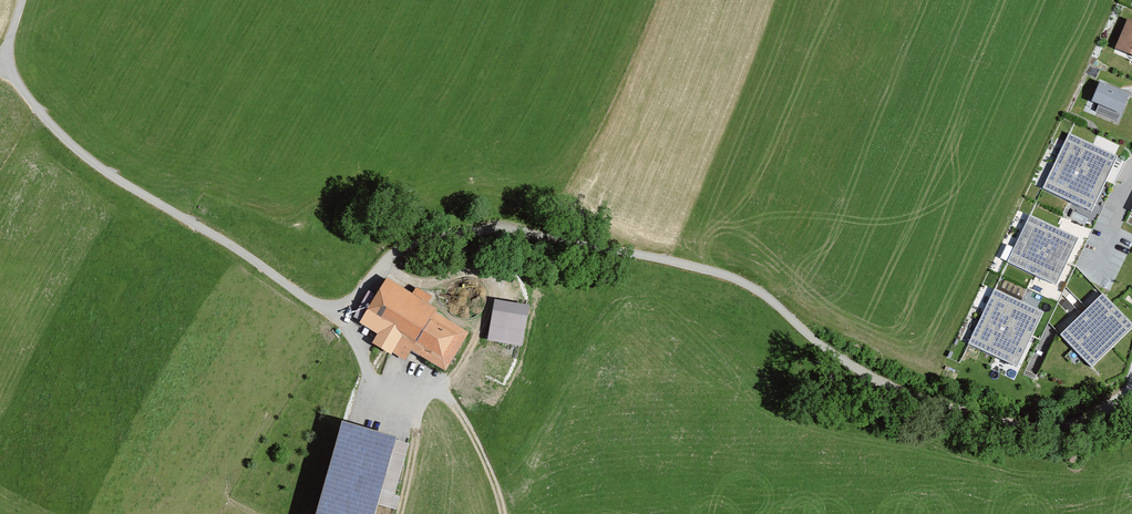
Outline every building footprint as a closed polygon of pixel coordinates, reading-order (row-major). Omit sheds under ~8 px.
[(1126,21),(1113,50),(1131,58),(1131,23),(1126,21)] [(1128,97),(1099,84),(1090,103),(1098,106),(1095,113),(1116,121),(1119,114),(1120,115),(1128,97)] [(1070,132),(1044,187),(1093,209),(1118,154),(1070,132)] [(1079,236),(1031,213),(1008,260),(1057,283),(1079,236)] [(410,297),(385,281),(371,302),(364,298),(351,320),(378,337),(373,345),(403,363),(409,354),(443,374),(466,336),(432,315),(435,311),(427,306),(431,299),(415,289),(410,297)] [(1044,311),(997,288),(970,342),(1016,366),(1044,311)] [(1105,293),(1062,335),(1087,361),(1131,319),(1105,293)] [(520,348),(526,308),(492,303),(486,343),(520,348)] [(345,424),(318,513),(382,513),(404,442),(345,424)]
